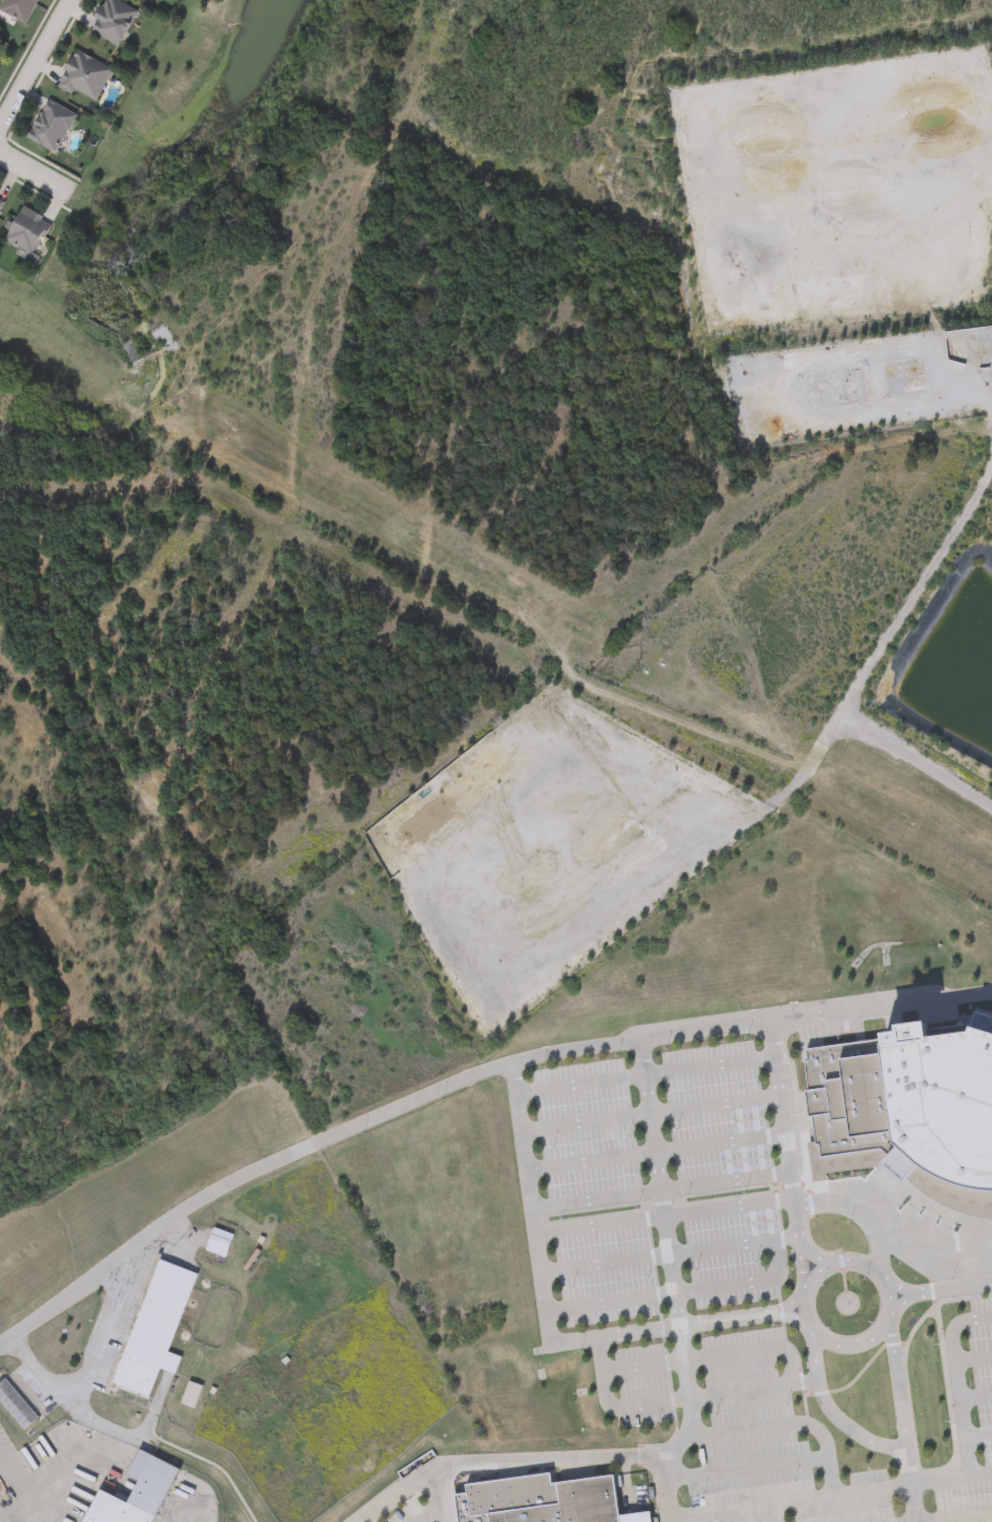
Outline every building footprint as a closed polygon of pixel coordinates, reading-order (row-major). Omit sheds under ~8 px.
[(25,24),(0,12),(0,4),(2,0),(36,0),(25,24)] [(87,31),(103,0),(116,0),(135,10),(117,47),(87,31)] [(96,102),(56,86),(71,50),(110,66),(96,102)] [(26,140),(42,99),(73,111),(57,152),(26,140)] [(19,207),(48,221),(32,255),(3,242),(19,207)] [(562,1297),(557,1261),(571,1259),(568,1237),(589,1235),(587,1220),(648,1213),(657,1286),(562,1297)] [(224,1258),(204,1251),(212,1228),(232,1235),(224,1258)] [(114,1385),(155,1259),(195,1272),(169,1353),(180,1357),(174,1374),(158,1369),(149,1397),(114,1385)] [(24,1431),(0,1403),(0,1382),(5,1378),(38,1419),(24,1431)] [(176,1467),(151,1521),(83,1521),(97,1489),(127,1502),(137,1480),(126,1475),(138,1450),(176,1467)] [(648,1508),(649,1521),(455,1521),(452,1492),(463,1490),(462,1483),(552,1470),(553,1479),(611,1471),(616,1511),(648,1508)]
